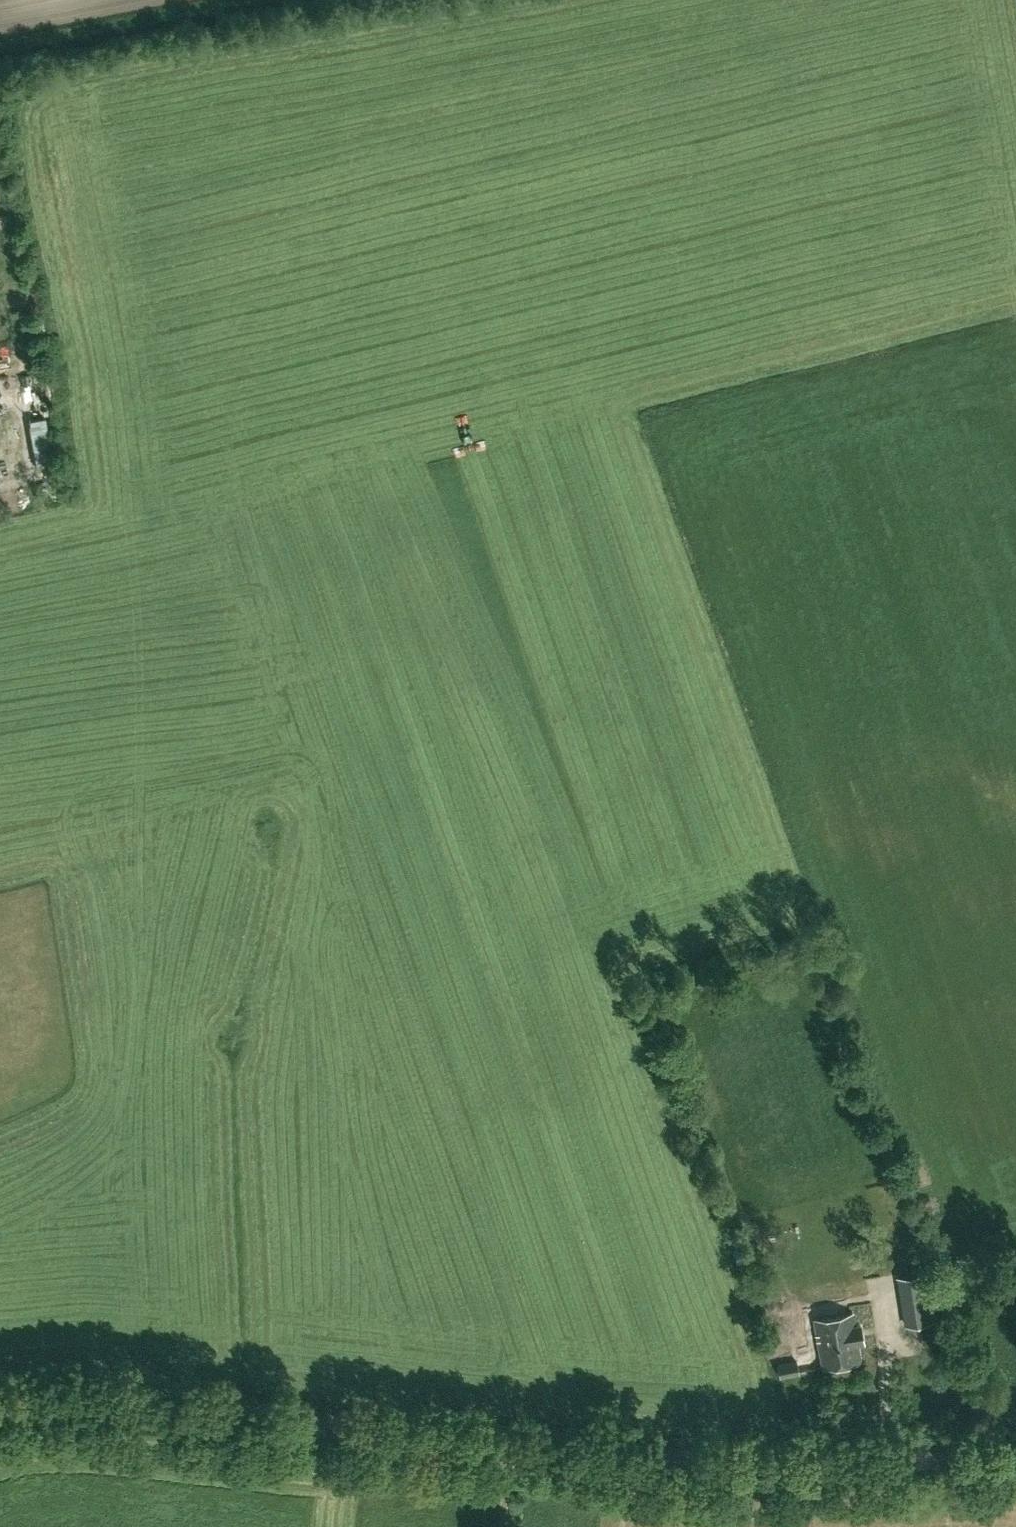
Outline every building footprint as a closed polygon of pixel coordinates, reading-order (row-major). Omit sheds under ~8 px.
[(853,1118),(856,1105),(844,1102),(840,1114),(853,1118)] [(926,1271),(897,1276),(905,1324),(934,1319),(926,1271)] [(851,1311),(813,1318),(821,1365),(860,1359),(856,1340),(863,1339),(861,1324),(854,1326),(851,1311)] [(797,1360),(778,1363),(780,1374),(798,1371),(797,1360)]
